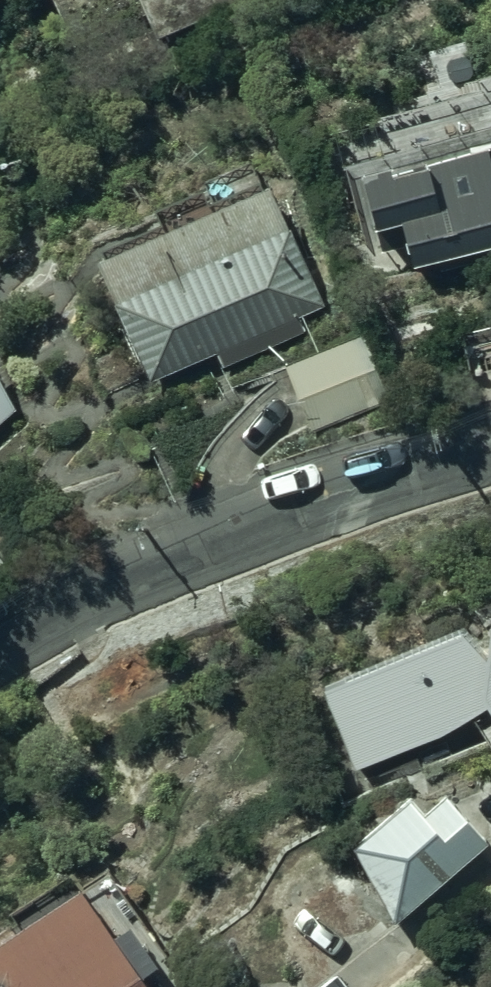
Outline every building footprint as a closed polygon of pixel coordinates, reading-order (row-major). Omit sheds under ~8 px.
[(398,181),(395,168),(359,178),(375,234),(379,233),(393,283),(490,255),(490,188),(482,157),(398,181)] [(323,321),(275,194),(96,262),(145,389),(323,321)] [(458,337),(475,405),(490,401),(490,329),(458,337)] [(359,341),(281,372),(310,446),(388,415),(359,341)] [(0,370),(0,449),(40,413),(0,370)] [(12,579),(0,563),(0,588),(12,579)] [(336,771),(485,707),(490,720),(490,619),(468,630),(454,625),(298,687),(336,771)] [(444,799),(421,816),(409,801),(348,847),(387,898),(388,897),(398,910),(481,848),(444,799)] [(75,883),(0,933),(0,986),(145,986),(75,883)]
